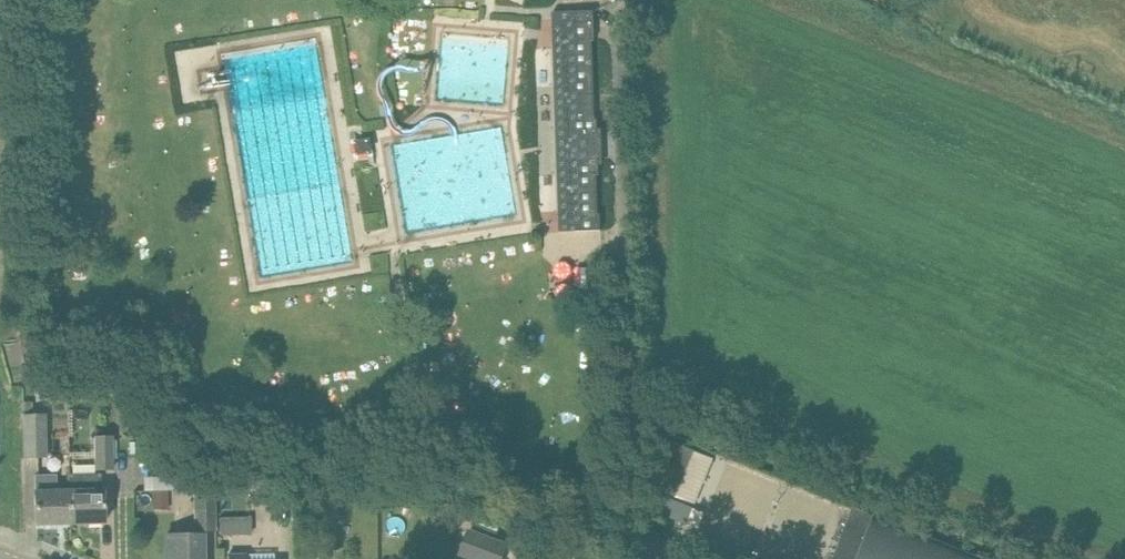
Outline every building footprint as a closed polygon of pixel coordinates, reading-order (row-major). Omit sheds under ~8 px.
[(590,9),(549,9),(555,232),(600,230),(590,9)] [(24,457),(40,457),(48,456),(46,413),(22,415),(24,457)] [(96,468),(112,467),(111,437),(94,437),(96,468)] [(676,496),(694,450),(673,442),(655,487),(676,496)] [(702,502),(715,455),(695,449),(682,496),(702,502)] [(70,490),(71,523),(105,522),(104,490),(103,490),(103,473),(70,474),(70,490)] [(71,523),(70,490),(57,491),(57,474),(35,474),(35,491),(36,524),(71,523)] [(213,490),(195,490),(195,530),(213,530),(213,490)] [(669,498),(662,514),(688,524),(695,508),(675,500),(669,498)] [(853,507),(851,512),(833,558),(983,558),(853,507)] [(221,519),(222,535),(253,534),(252,518),(221,519)] [(202,535),(166,535),(166,554),(171,554),(171,558),(203,558),(202,535)] [(482,558),(502,558),(505,549),(463,535),(458,551),(482,558)]
